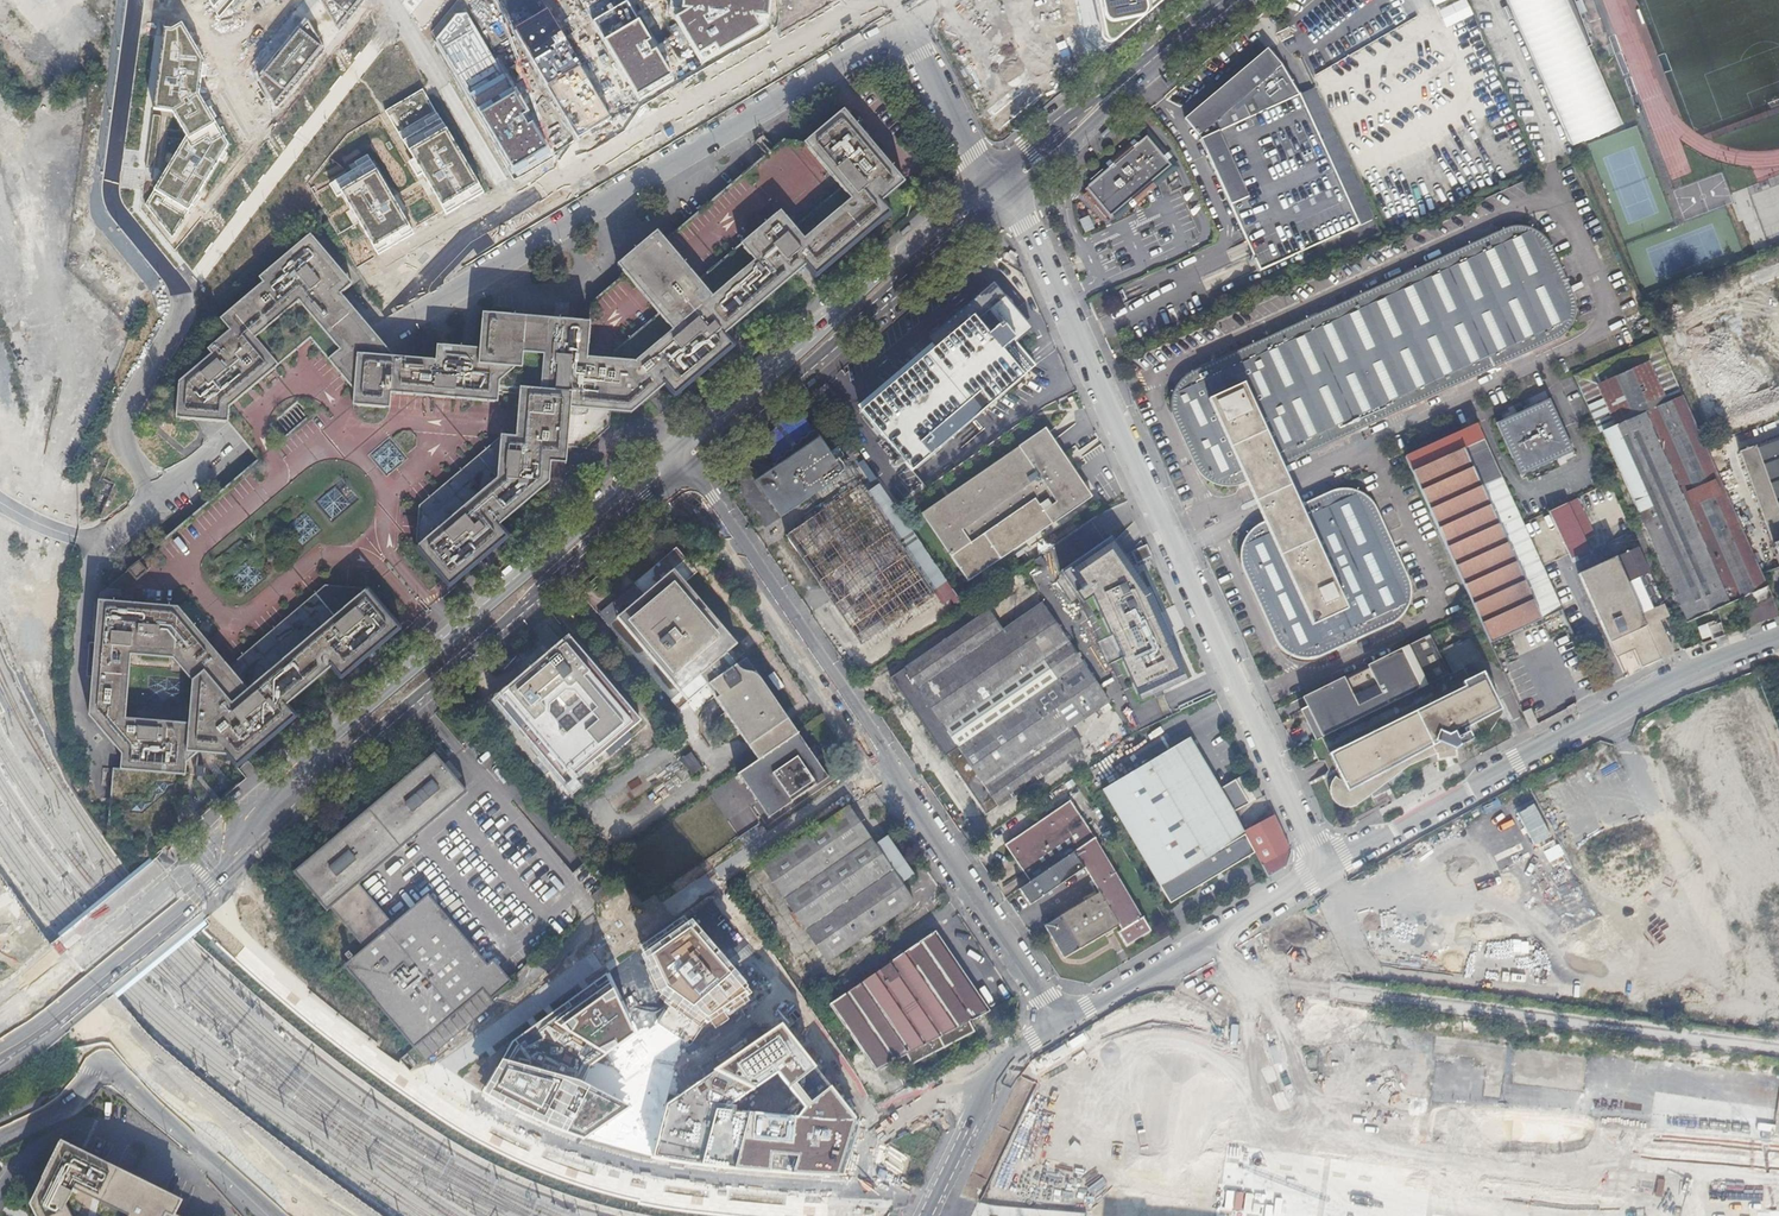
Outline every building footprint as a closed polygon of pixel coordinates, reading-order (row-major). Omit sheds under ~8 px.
[(217,11),(231,0),(210,0),(217,11)] [(322,4),(339,32),(365,0),(325,0),(322,4)] [(579,138),(610,117),(542,0),(497,0),(579,138)] [(635,98),(669,76),(656,51),(651,53),(646,44),(650,42),(626,0),(579,0),(635,98)] [(682,11),(691,11),(675,18),(699,56),(715,47),(718,54),(760,29),(752,17),(767,19),(769,0),(683,0),(682,11)] [(1107,37),(1111,43),(1116,43),(1147,17),(1147,16),(1147,11),(1145,0),(1099,0),(1107,37)] [(1574,144),(1624,122),(1590,44),(1570,0),(1510,0),(1574,144)] [(1590,44),(1593,42),(1577,0),(1570,0),(1590,44)] [(457,14),(435,43),(469,96),(505,77),(467,14),(457,14)] [(324,50),(307,21),(260,80),(277,109),(324,50)] [(173,111),(186,138),(145,204),(172,238),(229,145),(198,95),(204,61),(182,23),(171,31),(165,30),(154,109),(173,111)] [(1268,50),(1185,119),(1198,137),(1199,141),(1198,141),(1198,142),(1199,142),(1206,157),(1205,158),(1205,159),(1207,158),(1247,243),(1226,253),(1233,267),(1254,256),(1261,272),(1375,219),(1315,89),(1300,95),(1299,94),(1282,67),(1268,50)] [(385,111),(443,205),(478,185),(423,88),(385,111)] [(514,96),(481,115),(512,170),(546,149),(532,124),(528,126),(523,116),(527,114),(514,96)] [(199,770),(200,753),(226,755),(236,768),(297,716),(287,705),(332,668),(341,679),(407,623),(451,587),(511,536),(501,524),(551,482),(553,461),(568,462),(570,448),(585,449),(613,426),(614,411),(634,413),(664,387),(667,385),(677,396),(737,345),(729,334),(805,269),(809,266),(818,277),(896,212),(892,208),(887,201),(908,183),(847,110),(807,144),(831,171),(811,188),(778,149),(668,241),(665,236),(661,232),(653,238),(628,259),(621,265),(625,269),(629,274),(594,303),(592,322),(485,313),(482,348),(439,345),(438,360),(396,357),(354,389),(355,406),(323,432),(310,418),(261,461),(109,588),(108,602),(102,708),(134,748),(133,766),(199,770)] [(1088,194),(1112,224),(1166,180),(1165,178),(1175,171),(1154,143),(1144,151),(1142,150),(1088,194)] [(376,170),(341,191),(375,247),(408,227),(376,170)] [(1179,185),(1170,191),(1173,199),(1185,194),(1181,184),(1179,185)] [(1246,482),(1281,466),(1560,336),(1561,336),(1563,334),(1566,332),(1569,328),(1571,325),(1572,324),(1573,321),(1574,319),(1575,316),(1576,312),(1576,307),(1576,305),(1575,301),(1574,297),(1549,241),(1548,238),(1546,235),(1544,233),(1542,231),(1540,230),(1538,229),(1536,227),(1533,226),(1530,225),(1526,224),(1522,224),(1519,224),(1515,225),(1514,226),(1494,234),(1344,304),(1189,375),(1185,378),(1182,380),(1179,383),(1176,388),(1174,390),(1173,395),(1172,398),(1171,400),(1171,404),(1171,407),(1172,410),(1173,413),(1173,415),(1202,476),(1203,477),(1205,480),(1208,481),(1210,483),(1213,485),(1217,486),(1220,487),(1223,487),(1228,488),(1230,487),(1231,487),(1235,487),(1237,486),(1241,485),(1245,483),(1246,482)] [(267,382),(368,322),(343,294),(354,284),(312,236),(262,281),(266,286),(224,323),(234,335),(212,355),(216,359),(184,388),(183,424),(217,424),(267,382)] [(859,412),(911,471),(1035,367),(1014,342),(1028,329),(992,286),(938,332),(945,340),(859,412)] [(354,389),(396,357),(380,337),(368,322),(267,382),(217,424),(230,424),(233,424),(238,431),(261,461),(310,418),(323,432),(355,406),(354,389)] [(1628,375),(1634,389),(1644,411),(1683,393),(1659,339),(1643,346),(1651,365),(1639,370),(1628,375)] [(1642,344),(1630,349),(1639,370),(1651,365),(1643,346),(1642,344)] [(1630,349),(1619,355),(1628,375),(1639,370),(1630,349)] [(1572,376),(1589,412),(1621,397),(1620,395),(1634,389),(1628,375),(1619,355),(1572,376)] [(1281,466),(1244,385),(1209,401),(1246,482),(1265,522),(1313,628),(1347,612),(1299,506),(1281,466)] [(1630,418),(1602,431),(1687,623),(1746,596),(1750,606),(1772,596),(1706,445),(1683,393),(1644,411),(1634,389),(1620,395),(1621,397),(1630,418)] [(1551,400),(1498,423),(1522,476),(1575,452),(1551,400)] [(842,411),(831,420),(839,430),(850,420),(842,411)] [(1476,613),(1489,642),(1560,609),(1474,423),(1453,432),(1442,438),(1403,456),(1476,613)] [(1043,427),(921,512),(969,580),(1090,495),(1043,427)] [(842,472),(812,432),(775,463),(776,466),(755,480),(780,516),(842,472)] [(1778,563),(1778,438),(1741,452),(1775,548),(1774,548),(1778,563)] [(858,485),(785,535),(859,645),(933,594),(858,485)] [(1334,489),(1299,506),(1265,522),(1263,523),(1259,525),(1256,526),(1254,528),(1250,531),(1249,532),(1246,536),(1245,539),(1243,541),(1243,543),(1242,547),(1241,552),(1241,554),(1241,557),(1242,562),(1242,564),(1278,642),(1279,644),(1281,645),(1281,646),(1284,650),(1287,652),(1289,653),(1291,655),(1294,656),(1295,657),(1299,658),(1303,659),(1305,659),(1308,659),(1311,659),(1313,659),(1317,658),(1395,621),(1398,620),(1401,617),(1404,614),(1406,612),(1408,610),(1409,606),(1410,604),(1411,602),(1411,600),(1412,598),(1412,596),(1412,593),(1412,591),(1411,588),(1411,587),(1411,586),(1409,582),(1409,581),(1374,504),(1372,501),(1370,498),(1367,495),(1364,493),(1362,491),(1358,489),(1355,488),(1350,487),(1348,487),(1343,487),(1339,488),(1334,489)] [(1577,497),(1568,501),(1585,539),(1594,534),(1577,497)] [(1549,510),(1570,556),(1589,547),(1585,539),(1568,501),(1549,510)] [(1140,702),(1143,700),(1154,695),(1187,680),(1179,663),(1181,662),(1147,589),(1145,589),(1138,572),(1129,576),(1120,564),(1126,560),(1110,536),(1060,571),(1082,604),(1091,597),(1110,637),(1111,636),(1121,658),(1120,659),(1140,702)] [(1146,545),(1130,552),(1132,555),(1148,548),(1146,545)] [(1616,557),(1662,658),(1674,654),(1659,620),(1668,615),(1637,547),(1616,557)] [(1148,548),(1132,555),(1136,564),(1152,557),(1148,548)] [(1633,645),(1642,666),(1662,658),(1616,557),(1597,565),(1605,583),(1633,645)] [(1578,574),(1586,591),(1605,583),(1597,565),(1578,574)] [(704,687),(716,703),(758,674),(746,657),(736,664),(726,653),(736,645),(672,572),(660,582),(659,580),(656,583),(652,578),(651,577),(648,577),(646,577),(644,577),(642,578),(597,616),(669,701),(678,693),(686,703),(704,687)] [(1586,591),(1614,654),(1633,645),(1605,583),(1586,591)] [(891,677),(985,814),(1083,746),(1070,727),(1108,701),(1041,603),(1003,629),(989,609),(891,677)] [(1709,628),(1713,640),(1725,635),(1721,624),(1709,628)] [(1308,707),(1321,735),(1414,691),(1404,670),(1439,653),(1431,634),(1411,644),(1329,684),(1310,693),(1315,704),(1308,707)] [(1454,671),(1464,667),(1481,659),(1471,638),(1462,642),(1461,640),(1443,649),(1454,671)] [(560,646),(497,703),(564,783),(584,766),(588,770),(592,766),(588,762),(603,748),(608,753),(629,734),(625,729),(636,719),(577,649),(569,639),(560,646)] [(1404,670),(1414,691),(1449,674),(1446,668),(1439,653),(1404,670)] [(1321,735),(1308,742),(1317,761),(1329,755),(1339,775),(1336,777),(1334,774),(1333,776),(1331,778),(1330,781),(1329,783),(1329,785),(1329,789),(1330,793),(1331,796),(1331,797),(1334,800),(1335,802),(1338,804),(1340,805),(1343,807),(1346,807),(1350,807),(1353,807),(1356,806),(1359,805),(1509,721),(1503,708),(1498,699),(1483,701),(1481,685),(1488,677),(1486,673),(1483,674),(1481,671),(1469,677),(1464,667),(1454,671),(1449,674),(1414,691),(1321,735)] [(758,674),(716,703),(757,760),(798,732),(758,674)] [(678,693),(669,701),(677,710),(686,703),(678,693)] [(1521,712),(1529,728),(1535,725),(1528,709),(1521,712)] [(757,760),(736,774),(767,817),(827,774),(798,732),(757,760)] [(1170,902),(1255,851),(1244,831),(1239,822),(1238,820),(1234,811),(1247,804),(1250,802),(1235,779),(1220,788),(1189,738),(1102,789),(1170,902)] [(414,1048),(425,1061),(494,1002),(491,999),(511,981),(492,960),(487,965),(427,894),(392,924),(358,883),(469,789),(435,750),(293,870),(326,909),(306,926),(340,968),(343,966),(413,1049),(414,1048)] [(680,760),(690,774),(700,767),(691,753),(680,760)] [(1262,794),(1257,782),(1250,786),(1256,797),(1262,794)] [(1004,845),(1030,882),(1095,838),(1069,802),(1004,845)] [(1234,811),(1238,820),(1251,814),(1247,804),(1234,811)] [(760,865),(828,962),(914,902),(901,883),(913,874),(886,835),(873,844),(847,805),(760,865)] [(1255,851),(1268,876),(1286,865),(1291,852),(1275,814),(1269,817),(1244,831),(1255,851)] [(1095,838),(1030,882),(1019,889),(1029,905),(1084,867),(1099,891),(1044,925),(1064,956),(1120,924),(1122,928),(1118,930),(1126,943),(1150,930),(1095,837),(1095,838)] [(591,894),(596,900),(609,889),(604,883),(591,894)] [(691,921),(640,955),(658,995),(670,1006),(659,1024),(691,1045),(703,1025),(712,1024),(716,1030),(729,1020),(726,1015),(745,1004),(750,993),(691,921)] [(828,1004),(871,1073),(903,1056),(910,1066),(975,1030),(968,1020),(987,1010),(933,931),(828,1004)] [(513,1040),(502,1058),(483,1093),(582,1138),(630,1107),(578,1080),(590,1065),(633,1032),(606,974),(513,1040)] [(816,1067),(782,1023),(712,1070),(714,1071),(753,1089),(756,1090),(777,1073),(789,1089),(796,1083),(816,1067)] [(753,1089),(714,1071),(667,1104),(653,1157),(702,1166),(737,1169),(770,1169),(770,1152),(800,1155),(793,1173),(842,1173),(856,1118),(831,1086),(811,1102),(796,1083),(789,1089),(805,1108),(794,1118),(723,1110),(753,1089)] [(175,1214),(182,1199),(82,1150),(72,1146),(63,1141),(31,1203),(38,1215),(173,1215),(175,1214)]
